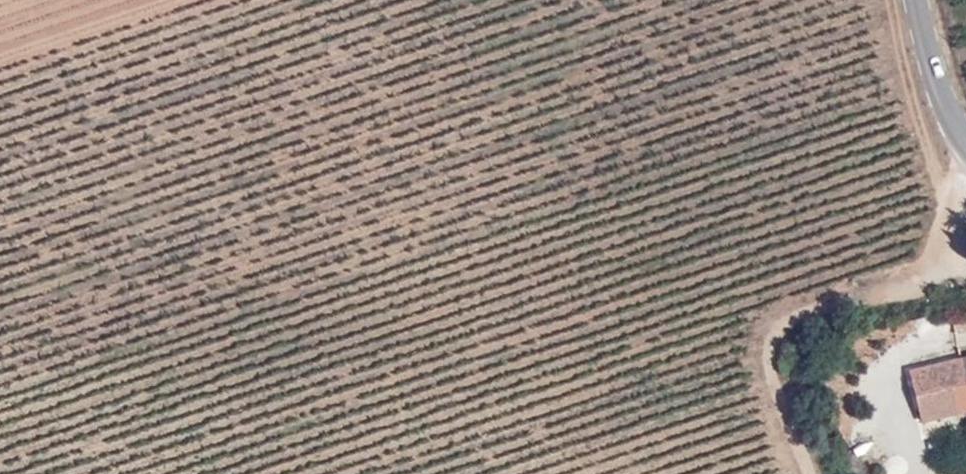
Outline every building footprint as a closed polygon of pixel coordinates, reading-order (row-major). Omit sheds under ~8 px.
[(913,367),(923,415),(965,405),(965,354),(913,367)]
